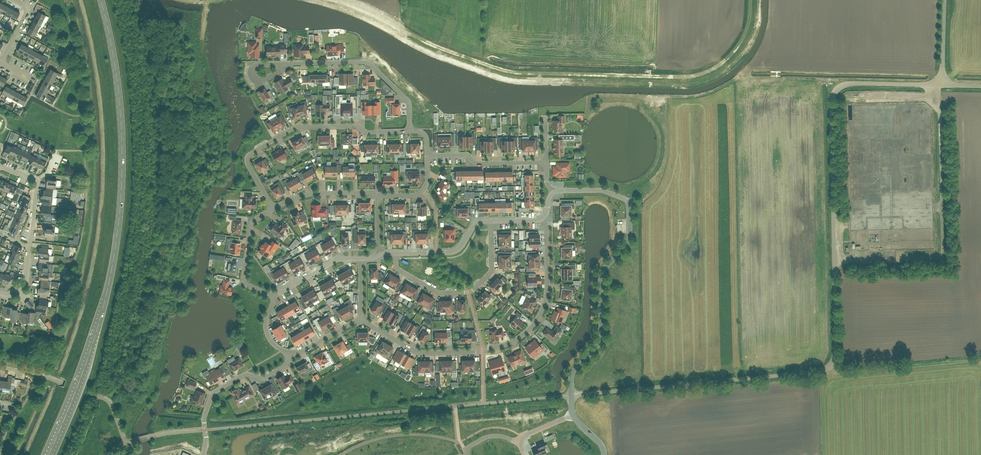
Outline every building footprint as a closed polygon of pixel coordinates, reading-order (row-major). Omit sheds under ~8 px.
[(9,7),(4,5),(0,12),(5,15),(9,7)] [(5,15),(10,18),(14,10),(9,7),(5,15)] [(36,16),(35,17),(43,21),(46,23),(49,17),(42,14),(44,11),(41,9),(40,12),(39,12),(39,11),(35,9),(34,11),(38,13),(36,16)] [(20,13),(14,10),(10,18),(16,21),(20,13)] [(40,26),(43,21),(35,17),(36,16),(32,14),(31,16),(35,18),(33,21),(33,22),(40,26)] [(30,28),(37,32),(40,26),(33,22),(33,21),(29,19),(28,21),(32,24),(30,27),(30,28)] [(30,28),(30,27),(26,25),(25,27),(29,29),(27,33),(34,37),(37,32),(30,28)] [(256,44),(256,42),(251,42),(251,47),(248,47),(248,53),(251,53),(251,57),(257,57),(257,54),(259,54),(259,44),(256,44)] [(18,51),(23,54),(27,47),(22,44),(18,51)] [(303,46),(303,44),(294,44),(295,56),(303,56),(303,52),(305,52),(305,53),(309,53),(309,46),(303,46)] [(286,53),(286,45),(279,45),(279,46),(266,46),(266,56),(280,56),(280,53),(286,53)] [(343,53),(343,45),(338,45),(338,46),(334,46),(333,46),(331,46),(330,46),(330,48),(329,49),(327,49),(327,56),(332,55),(338,55),(338,53),(343,53)] [(28,57),(32,50),(27,47),(23,54),(28,57)] [(28,57),(34,60),(38,52),(32,50),(28,57)] [(34,60),(39,63),(43,55),(38,52),(34,60)] [(48,58),(43,55),(39,63),(44,66),(48,58)] [(55,78),(57,75),(61,77),(62,75),(58,72),(58,73),(50,69),(47,75),(55,78)] [(317,83),(318,83),(318,73),(314,74),(315,75),(309,75),(309,76),(301,76),(304,82),(313,82),(314,82),(314,83),(317,83)] [(318,73),(318,83),(319,83),(322,83),(322,82),(330,82),(330,76),(327,76),(327,74),(321,74),(321,73),(318,73)] [(346,84),(346,73),(339,73),(339,77),(334,78),(334,85),(346,84)] [(346,73),(346,84),(357,84),(357,77),(353,77),(353,73),(346,73)] [(370,78),(370,74),(363,74),(363,85),(370,85),(374,85),(374,78),(370,78)] [(0,79),(0,85),(3,87),(7,79),(8,80),(10,76),(8,75),(6,78),(2,77),(2,76),(0,79)] [(55,78),(47,75),(45,80),(52,84),(53,83),(54,80),(58,82),(59,80),(55,78)] [(292,84),(289,78),(285,80),(286,81),(284,82),(282,78),(275,83),(281,93),(288,89),(287,87),(292,84)] [(52,84),(45,80),(42,85),(49,89),(50,88),(51,85),(55,87),(56,85),(53,83),(52,84)] [(392,90),(382,80),(382,95),(387,95),(392,90)] [(11,89),(12,89),(14,85),(12,84),(10,88),(6,86),(2,93),(7,96),(11,89)] [(39,90),(46,94),(47,94),(49,91),(52,93),(53,90),(50,88),(49,89),(42,85),(39,90)] [(11,89),(7,96),(12,99),(16,92),(17,92),(20,88),(18,87),(15,91),(12,89),(11,89)] [(268,94),(264,88),(259,92),(262,97),(261,98),(262,100),(263,100),(264,101),(267,99),(269,101),(274,98),(271,92),(268,94)] [(12,99),(18,102),(22,94),(23,95),(25,91),(23,90),(21,94),(17,92),(16,92),(12,99)] [(46,94),(39,90),(36,96),(43,100),(45,97),(54,102),(56,99),(47,94),(46,94)] [(22,94),(18,102),(23,105),(27,98),(28,98),(30,94),(28,93),(26,97),(23,95),(22,94)] [(335,97),(335,108),(340,108),(340,116),(343,116),(346,116),(346,103),(346,100),(342,100),(342,96),(335,97)] [(346,103),(346,116),(350,116),(350,115),(352,115),(352,108),(358,108),(357,96),(350,96),(350,103),(346,103)] [(394,102),(394,98),(386,98),(386,102),(390,102),(390,106),(392,106),(392,107),(388,107),(388,111),(392,111),(392,115),(394,115),(394,116),(398,116),(398,115),(400,115),(400,104),(394,104),(394,102)] [(298,106),(300,116),(307,115),(305,109),(308,108),(306,101),(301,102),(302,105),(298,106)] [(362,114),(371,114),(371,105),(367,105),(367,102),(362,102),(362,114)] [(371,105),(371,114),(380,114),(380,102),(374,102),(374,105),(371,105)] [(300,116),(298,106),(294,107),(293,104),(287,106),(289,113),(292,112),(294,118),(300,116)] [(329,111),(329,105),(316,105),(316,116),(324,116),(324,111),(329,111)] [(278,117),(274,119),(279,128),(285,125),(282,120),(285,118),(281,112),(276,115),(278,117)] [(564,123),(564,115),(558,116),(558,120),(553,120),(553,125),(554,125),(554,132),(561,132),(561,123),(564,123)] [(273,132),(279,128),(274,119),(270,122),(269,119),(264,122),(268,128),(270,127),(273,132)] [(465,136),(465,147),(472,147),(472,141),(474,141),(474,133),(469,133),(469,135),(465,135),(465,136)] [(352,138),(352,134),(342,135),(342,144),(357,144),(357,138),(352,138)] [(438,147),(444,147),(444,137),(441,137),(441,134),(435,134),(435,141),(438,141),(438,147)] [(444,137),(444,147),(451,147),(451,141),(454,141),(454,134),(448,134),(448,137),(444,137)] [(459,147),(465,147),(465,136),(459,136),(459,135),(456,135),(456,141),(459,141),(459,147)] [(554,140),(554,156),(563,155),(562,140),(574,140),(574,135),(558,135),(559,139),(554,140)] [(330,140),(330,136),(318,136),(318,140),(317,140),(317,144),(318,144),(318,145),(327,145),(327,147),(334,147),(334,140),(330,140)] [(310,144),(306,137),(302,138),(302,137),(298,140),(297,139),(295,140),(296,141),(292,143),(295,149),(301,146),(303,149),(310,144)] [(504,152),(508,152),(507,141),(504,141),(504,137),(498,137),(498,145),(501,145),(501,151),(504,151),(504,152)] [(507,141),(508,152),(511,152),(511,151),(514,151),(514,145),(517,145),(517,137),(511,137),(511,139),(507,139),(507,141)] [(528,151),(528,140),(528,137),(522,137),(519,138),(519,145),(522,145),(522,151),(528,151)] [(532,140),(528,140),(528,151),(535,151),(535,145),(537,145),(537,137),(532,137),(532,140)] [(480,152),(487,151),(486,141),(486,138),(477,138),(477,146),(480,146),(480,152)] [(490,141),(486,141),(487,151),(493,151),(493,145),(496,145),(495,138),(490,138),(490,141)] [(418,147),(418,142),(413,142),(413,144),(407,144),(407,153),(418,153),(418,150),(419,150),(419,147),(418,147)] [(10,153),(10,154),(16,156),(21,144),(18,143),(17,146),(18,146),(17,147),(13,146),(13,147),(10,153)] [(365,156),(371,156),(371,143),(367,143),(367,145),(361,145),(361,151),(365,151),(365,156)] [(375,143),(371,143),(371,156),(371,154),(381,153),(381,144),(375,145),(375,143)] [(394,153),(394,143),(390,143),(390,144),(384,144),(385,151),(388,151),(388,153),(394,153)] [(398,143),(394,143),(394,153),(404,153),(403,144),(398,144),(398,143)] [(16,156),(21,158),(25,151),(21,149),(22,147),(22,148),(23,146),(21,144),(16,156)] [(10,154),(10,153),(13,147),(7,145),(4,152),(3,152),(1,156),(4,157),(6,153),(10,155),(10,154)] [(27,161),(29,155),(30,155),(32,149),(26,147),(25,151),(21,158),(27,161)] [(283,151),(282,149),(272,154),(277,162),(290,154),(287,149),(283,151)] [(32,165),(37,153),(34,152),(33,154),(34,155),(33,156),(30,155),(29,155),(27,161),(26,162),(32,165)] [(32,165),(37,167),(40,159),(37,158),(38,156),(39,154),(37,153),(32,165)] [(40,159),(37,167),(43,170),(46,162),(47,162),(48,159),(46,157),(44,161),(40,159)] [(269,164),(266,158),(260,162),(260,160),(255,163),(257,167),(258,170),(259,169),(261,172),(267,168),(266,166),(269,164)] [(569,170),(569,163),(557,163),(557,167),(555,167),(553,169),(553,175),(557,174),(557,176),(566,176),(566,170),(569,170)] [(310,170),(307,171),(312,179),(317,176),(314,171),(317,170),(313,164),(308,167),(310,170)] [(337,170),(340,170),(340,164),(337,164),(337,167),(331,167),(331,176),(337,176),(337,170)] [(343,176),(349,175),(348,167),(345,167),(345,164),(340,164),(340,170),(343,170),(343,176)] [(348,167),(349,175),(354,175),(354,170),(357,170),(357,164),(354,164),(354,166),(348,167)] [(331,167),(331,166),(322,166),(322,171),(325,171),(325,176),(331,176),(331,167)] [(307,182),(312,179),(307,171),(305,173),(304,171),(298,173),(300,176),(302,179),(304,177),(307,182)] [(398,180),(397,171),(391,171),(391,176),(383,176),(383,182),(383,185),(394,184),(394,180),(398,180)] [(417,174),(417,171),(406,171),(406,177),(409,177),(409,181),(412,181),(412,183),(416,183),(416,181),(420,181),(419,174),(417,174)] [(462,182),(462,180),(461,171),(456,171),(456,174),(453,174),(453,180),(456,180),(456,182),(462,182)] [(378,179),(377,172),(374,172),(374,176),(361,176),(362,184),(375,184),(375,179),(378,179)] [(528,172),(522,172),(522,178),(524,178),(524,180),(533,180),(533,175),(528,175),(528,172)] [(299,180),(302,179),(300,176),(298,173),(292,176),(293,178),(291,179),(296,188),(302,185),(299,180)] [(291,191),(296,188),(291,179),(289,180),(288,178),(283,181),(286,188),(289,186),(291,191)] [(47,179),(46,188),(53,189),(56,186),(57,180),(47,179)] [(2,190),(8,192),(13,181),(11,180),(10,182),(9,184),(6,182),(2,190)] [(448,183),(442,180),(436,190),(442,200),(448,196),(446,192),(446,191),(446,190),(446,189),(446,188),(448,183)] [(13,181),(8,192),(14,195),(17,187),(13,185),(14,184),(15,182),(13,181)] [(283,188),(279,181),(274,184),(274,186),(270,188),(272,192),(272,194),(272,195),(273,195),(274,195),(276,198),(277,198),(278,198),(280,198),(281,197),(281,196),(282,195),(283,194),(280,189),(283,188)] [(16,192),(12,200),(16,202),(20,194),(22,195),(24,190),(19,188),(18,187),(16,192)] [(43,196),(50,197),(52,197),(53,191),(53,189),(46,188),(46,191),(43,190),(43,196)] [(253,194),(245,194),(245,199),(243,199),(242,207),(252,208),(252,207),(256,208),(256,201),(252,200),(253,194)] [(26,207),(27,207),(31,198),(23,195),(22,198),(21,198),(19,204),(20,205),(26,207)] [(42,205),(49,206),(52,206),(52,197),(50,197),(43,196),(41,196),(40,202),(42,202),(42,205)] [(484,212),(484,203),(479,203),(479,198),(475,198),(475,204),(478,204),(478,212),(484,212)] [(423,206),(423,202),(417,202),(417,208),(413,208),(413,215),(417,215),(426,215),(426,206),(423,206)] [(338,205),(330,205),(330,214),(335,214),(335,217),(342,216),(341,203),(338,204),(338,205)] [(341,203),(342,216),(342,214),(348,214),(348,212),(351,212),(351,205),(345,205),(345,203),(341,203)] [(370,210),(370,203),(359,203),(359,205),(356,205),(356,214),(365,214),(370,214),(370,210)] [(399,213),(398,203),(395,203),(395,204),(388,204),(388,213),(399,213)] [(402,203),(398,203),(399,213),(409,213),(409,204),(402,204),(402,203)] [(574,208),(574,203),(566,203),(566,206),(561,206),(561,216),(571,216),(571,208),(574,208)] [(14,209),(18,210),(25,214),(28,208),(27,207),(26,207),(20,205),(19,208),(15,206),(15,207),(12,206),(12,208),(14,209)] [(52,206),(49,206),(42,205),(41,213),(43,214),(43,213),(51,214),(51,209),(52,206)] [(320,209),(320,205),(312,205),(312,216),(320,216),(320,215),(326,215),(326,209),(321,209),(320,209)] [(454,208),(454,213),(455,213),(455,218),(461,217),(461,216),(464,216),(468,216),(468,212),(471,212),(471,206),(466,206),(466,208),(458,208),(454,208)] [(12,214),(23,219),(25,214),(18,210),(16,214),(15,213),(9,210),(7,212),(12,214)] [(13,221),(21,225),(23,219),(12,214),(7,212),(6,215),(13,217),(15,218),(13,221)] [(300,215),(298,212),(292,215),(294,220),(292,221),(294,225),(302,221),(302,220),(304,219),(304,220),(307,219),(304,212),(301,214),(301,215),(300,215)] [(43,213),(43,214),(42,219),(44,219),(44,222),(51,223),(55,224),(56,219),(52,218),(52,214),(51,214),(43,213)] [(236,217),(229,216),(229,219),(233,220),(232,232),(240,233),(241,228),(241,225),(241,220),(236,220),(236,217)] [(10,232),(8,236),(14,238),(16,234),(21,225),(13,221),(10,227),(6,225),(4,230),(10,232)] [(44,222),(43,231),(45,231),(54,232),(55,224),(51,223),(44,222)] [(287,227),(282,222),(278,227),(275,224),(274,225),(273,225),(272,227),(270,230),(274,233),(273,233),(276,236),(276,235),(279,238),(284,232),(283,231),(287,227)] [(574,229),(574,223),(567,223),(567,227),(561,227),(561,230),(560,230),(560,233),(561,233),(561,237),(571,237),(571,229),(574,229)] [(455,234),(455,228),(450,229),(450,230),(444,230),(444,235),(445,235),(445,241),(454,240),(453,234),(455,234)] [(358,231),(358,229),(353,229),(353,237),(358,237),(358,243),(359,243),(359,244),(360,244),(361,245),(362,245),(363,244),(364,244),(364,243),(365,243),(365,231),(358,231)] [(54,238),(54,232),(45,231),(44,237),(47,237),(46,240),(53,241),(54,238)] [(351,238),(351,231),(345,231),(345,234),(342,234),(342,245),(348,244),(348,238),(351,238)] [(397,234),(397,243),(398,243),(398,244),(402,244),(402,243),(403,243),(403,238),(406,238),(406,231),(400,231),(400,234),(397,234)] [(421,243),(422,243),(422,233),(418,234),(418,231),(412,231),(412,238),(415,238),(415,243),(417,243),(417,244),(421,244),(421,243)] [(425,233),(422,233),(422,243),(423,243),(423,244),(427,244),(427,243),(428,243),(428,237),(431,237),(431,231),(425,231),(425,233)] [(499,238),(499,241),(511,240),(511,234),(511,231),(502,231),(502,234),(499,234),(499,238)] [(530,240),(539,240),(539,234),(530,234),(530,231),(526,231),(526,237),(530,237),(530,240)] [(397,243),(397,234),(393,234),(393,232),(388,232),(388,238),(391,238),(391,243),(392,243),(392,244),(396,244),(396,243),(397,243)] [(326,242),(331,251),(337,248),(334,243),(336,242),(333,236),(331,238),(332,239),(326,242)] [(226,252),(239,254),(240,243),(234,242),(234,239),(227,238),(226,252)] [(511,240),(499,241),(499,243),(499,247),(503,247),(503,250),(511,250),(511,247),(511,240)] [(540,240),(539,240),(530,240),(530,243),(526,244),(526,250),(532,250),(532,246),(540,246),(540,240)] [(278,245),(272,241),(270,244),(266,242),(264,245),(263,244),(262,244),(260,247),(260,248),(261,248),(259,251),(268,257),(270,253),(271,254),(272,251),(274,252),(278,245)] [(19,254),(22,248),(14,245),(15,244),(11,242),(10,245),(13,247),(12,251),(13,251),(19,254)] [(326,255),(331,251),(326,242),(323,244),(322,242),(317,244),(317,246),(320,251),(323,249),(326,255)] [(38,254),(40,254),(48,255),(48,254),(48,249),(49,246),(41,245),(41,248),(39,248),(38,254)] [(575,250),(575,245),(567,245),(567,248),(561,248),(561,258),(572,258),(572,250),(575,250)] [(315,249),(310,252),(315,261),(321,258),(318,252),(320,251),(317,246),(315,247),(315,249)] [(21,254),(19,254),(13,251),(12,255),(10,254),(10,253),(8,252),(7,255),(11,257),(18,260),(21,254)] [(301,254),(304,260),(307,259),(310,264),(315,261),(310,252),(307,254),(305,251),(301,254)] [(529,255),(529,261),(540,261),(540,257),(539,256),(539,254),(536,254),(536,251),(526,251),(526,255),(529,255)] [(499,262),(511,262),(511,255),(512,255),(512,252),(503,252),(503,255),(499,255),(499,262)] [(40,254),(39,262),(46,263),(46,260),(49,261),(49,255),(48,254),(48,255),(40,254)] [(302,262),(304,260),(301,254),(296,257),(297,259),(294,261),(299,270),(305,267),(302,262)] [(11,257),(8,262),(20,267),(21,265),(19,264),(18,264),(17,264),(18,260),(11,257)] [(232,258),(226,257),(226,260),(229,261),(227,271),(235,272),(237,262),(232,261),(232,258)] [(294,273),(299,270),(294,261),(291,263),(289,260),(285,263),(288,269),(291,268),(294,273)] [(540,265),(540,261),(529,261),(529,265),(526,266),(526,271),(536,271),(536,268),(539,268),(539,266),(540,265)] [(50,264),(46,263),(39,262),(38,271),(40,271),(47,272),(49,272),(50,264)] [(511,262),(499,262),(499,268),(503,268),(503,271),(512,271),(512,268),(511,268),(511,262)] [(281,268),(278,270),(283,279),(289,276),(286,271),(288,269),(285,263),(280,266),(281,268)] [(575,269),(575,265),(567,265),(567,269),(562,269),(562,272),(561,272),(561,275),(562,275),(562,279),(572,279),(572,269),(575,269)] [(377,272),(377,268),(371,268),(371,279),(381,278),(381,272),(377,272)] [(283,279),(278,270),(275,272),(273,269),(269,272),(272,279),(275,277),(278,282),(283,279)] [(344,272),(349,281),(355,278),(349,269),(344,272)] [(5,273),(5,275),(2,281),(8,284),(11,276),(12,276),(14,272),(11,271),(9,275),(5,273)] [(41,280),(48,281),(48,278),(49,277),(52,277),(52,272),(49,272),(47,272),(40,271),(39,277),(41,277),(41,280)] [(349,281),(344,272),(338,276),(343,285),(349,281)] [(387,272),(382,281),(384,282),(384,283),(390,286),(395,277),(390,274),(389,274),(387,272)] [(536,277),(536,273),(528,273),(528,277),(527,277),(528,286),(536,286),(536,283),(540,283),(540,277),(536,277)] [(225,276),(217,275),(216,278),(223,280),(222,285),(221,285),(219,293),(231,295),(232,287),(228,286),(230,280),(225,279),(225,276)] [(507,281),(503,276),(499,280),(497,278),(489,286),(494,291),(500,286),(501,287),(507,281)] [(395,277),(390,286),(398,290),(401,285),(398,283),(400,280),(395,277)] [(325,283),(331,292),(337,288),(331,279),(325,283)] [(48,281),(41,280),(40,288),(48,289),(49,290),(50,284),(48,283),(48,281)] [(325,295),(331,292),(325,283),(320,286),(325,295)] [(406,295),(412,286),(406,283),(404,287),(402,285),(399,291),(406,295)] [(412,286),(406,295),(414,300),(418,293),(416,291),(417,289),(412,286)] [(575,287),(568,287),(568,290),(562,289),(560,299),(571,300),(572,293),(575,293),(575,287)] [(40,294),(39,297),(46,298),(47,295),(48,289),(40,288),(38,288),(37,294),(40,294)] [(307,293),(313,302),(319,299),(313,290),(307,293)] [(489,295),(485,291),(476,300),(482,305),(491,297),(493,299),(495,297),(491,293),(489,295)] [(305,302),(302,303),(304,308),(309,306),(310,307),(314,305),(313,302),(307,293),(301,296),(305,302)] [(415,300),(423,305),(428,296),(423,293),(421,296),(418,295),(415,300)] [(531,295),(525,293),(524,296),(527,297),(525,300),(524,299),(522,304),(523,304),(522,308),(531,312),(536,301),(530,298),(531,295)] [(428,296),(423,305),(431,309),(434,304),(432,303),(434,299),(428,296)] [(39,297),(38,305),(38,306),(46,306),(46,307),(48,307),(49,301),(46,301),(46,298),(39,297)] [(345,304),(342,306),(348,317),(352,315),(352,314),(353,313),(349,307),(352,305),(349,300),(344,303),(345,304)] [(382,303),(377,300),(371,310),(377,314),(380,308),(382,310),(386,304),(383,302),(382,303)] [(459,304),(456,305),(456,311),(465,311),(465,300),(459,300),(459,304)] [(295,301),(290,304),(295,313),(300,310),(295,301)] [(439,311),(446,311),(446,301),(439,301),(439,302),(437,302),(437,311),(439,311)] [(452,301),(446,301),(446,311),(452,311),(455,311),(455,305),(452,305),(452,301)] [(290,304),(286,307),(291,315),(295,313),(290,304)] [(508,304),(503,311),(507,313),(512,307),(508,304)] [(36,312),(39,317),(42,314),(45,315),(46,307),(46,306),(38,306),(38,305),(37,305),(36,312)] [(11,317),(12,309),(12,307),(3,306),(2,315),(5,316),(11,317)] [(344,320),(348,317),(342,306),(338,308),(337,306),(332,310),(335,315),(338,313),(342,320),(343,319),(344,320)] [(394,313),(391,311),(392,309),(390,307),(387,306),(383,312),(386,314),(383,319),(388,322),(394,313)] [(286,307),(281,309),(286,317),(288,315),(290,318),(292,316),(291,315),(286,307)] [(555,310),(554,313),(551,319),(556,321),(557,320),(561,322),(562,317),(563,317),(565,314),(564,313),(565,311),(558,308),(557,311),(555,310)] [(11,317),(10,318),(16,319),(19,319),(20,312),(17,312),(17,310),(12,309),(11,317)] [(281,309),(276,312),(281,321),(286,318),(281,309)] [(322,317),(328,327),(330,326),(330,327),(334,325),(329,318),(332,316),(329,311),(324,314),(325,316),(322,317)] [(522,315),(517,311),(515,314),(517,315),(515,317),(510,323),(511,324),(511,325),(511,326),(512,326),(513,327),(514,326),(518,330),(523,324),(518,319),(522,315)] [(28,313),(20,312),(19,319),(22,320),(22,322),(27,323),(28,321),(28,313)] [(39,317),(36,312),(29,312),(28,313),(28,321),(33,322),(33,321),(36,321),(36,319),(39,317)] [(397,315),(394,313),(388,322),(394,325),(397,320),(399,321),(403,315),(398,312),(397,315)] [(326,329),(328,327),(322,317),(320,319),(319,317),(313,320),(316,325),(319,324),(323,331),(326,329)] [(406,332),(411,323),(406,320),(407,318),(404,317),(401,322),(403,324),(400,329),(406,332)] [(48,320),(45,323),(49,329),(53,326),(48,320)] [(274,329),(272,330),(275,335),(283,330),(280,325),(279,325),(278,323),(272,326),(274,329)] [(411,323),(406,332),(411,335),(414,330),(417,331),(420,326),(417,324),(416,326),(411,323)] [(309,325),(304,328),(305,329),(309,337),(314,334),(309,325)] [(427,328),(423,325),(418,332),(421,334),(418,339),(423,342),(429,333),(425,331),(427,328)] [(561,331),(556,327),(552,332),(547,328),(543,333),(553,341),(561,331)] [(301,329),(299,330),(300,331),(305,340),(309,337),(305,329),(302,331),(301,329)] [(497,331),(496,329),(489,331),(491,341),(498,339),(498,337),(503,336),(502,330),(497,331)] [(283,330),(275,335),(278,340),(279,339),(281,342),(286,339),(285,336),(286,335),(283,330)] [(451,337),(451,330),(446,330),(447,333),(435,333),(435,342),(447,342),(447,337),(451,337)] [(475,336),(475,330),(468,330),(468,333),(460,333),(460,341),(471,341),(471,336),(475,336)] [(300,331),(295,334),(300,342),(305,340),(300,331)] [(364,332),(362,332),(357,332),(357,341),(369,341),(370,341),(370,342),(373,344),(376,339),(373,337),(371,337),(368,337),(368,332),(364,332)] [(295,334),(290,336),(295,345),(300,342),(295,334)] [(539,345),(535,340),(525,347),(533,358),(543,350),(544,352),(548,350),(542,343),(539,345)] [(345,346),(342,341),(334,346),(339,355),(343,352),(345,356),(353,351),(349,344),(345,346)] [(381,356),(388,344),(384,341),(384,342),(383,341),(379,347),(376,345),(373,351),(381,356)] [(388,344),(381,356),(389,360),(392,355),(389,354),(393,347),(392,347),(392,346),(388,344)] [(401,364),(406,354),(398,350),(393,359),(401,364)] [(514,355),(508,357),(512,366),(520,362),(521,365),(526,363),(525,361),(525,360),(522,352),(514,356),(514,355)] [(317,361),(313,363),(317,370),(322,368),(320,365),(323,363),(323,364),(324,364),(325,365),(326,364),(327,366),(333,363),(327,353),(324,355),(322,355),(321,353),(315,357),(317,361)] [(406,354),(401,364),(409,368),(414,359),(406,354)] [(227,361),(225,362),(228,368),(230,366),(233,371),(243,365),(239,358),(236,360),(233,356),(227,360),(227,361)] [(505,370),(502,358),(489,361),(492,374),(505,370)] [(469,371),(468,360),(462,360),(462,364),(459,365),(459,371),(462,371),(469,371)] [(475,360),(468,360),(469,371),(475,371),(479,370),(478,364),(475,364),(475,360)] [(418,371),(424,371),(424,361),(418,361),(418,365),(415,365),(415,367),(412,367),(412,371),(413,371),(413,376),(418,376),(418,371)] [(424,361),(424,371),(431,371),(433,371),(433,365),(430,365),(430,361),(424,361)] [(440,371),(446,371),(446,361),(440,361),(436,361),(436,371),(440,371)] [(446,361),(446,371),(452,371),(452,377),(456,377),(456,371),(456,361),(453,361),(452,361),(446,361)] [(306,364),(305,363),(302,364),(300,366),(296,368),(299,374),(304,371),(305,373),(313,369),(309,363),(306,364)] [(207,370),(202,373),(204,377),(206,377),(208,381),(210,380),(212,384),(218,381),(219,381),(225,377),(222,372),(226,370),(223,365),(219,367),(220,368),(216,371),(214,369),(209,372),(207,370)] [(293,381),(290,375),(285,378),(283,375),(277,379),(282,389),(289,385),(288,384),(293,381)] [(2,388),(10,390),(10,386),(16,387),(18,379),(15,379),(15,377),(12,377),(12,376),(9,376),(8,382),(3,381),(2,388)] [(196,383),(188,380),(186,385),(194,388),(196,383)] [(265,387),(271,396),(279,392),(274,382),(271,383),(271,384),(265,387)] [(303,389),(299,382),(293,385),(297,392),(303,389)] [(253,394),(249,387),(242,391),(239,390),(238,387),(230,391),(237,403),(253,394)] [(265,400),(271,396),(265,387),(260,390),(265,400)] [(205,393),(197,390),(194,397),(192,396),(190,401),(201,405),(205,393)] [(532,450),(534,454),(539,454),(546,452),(543,446),(545,445),(543,441),(536,444),(537,448),(532,450)]
